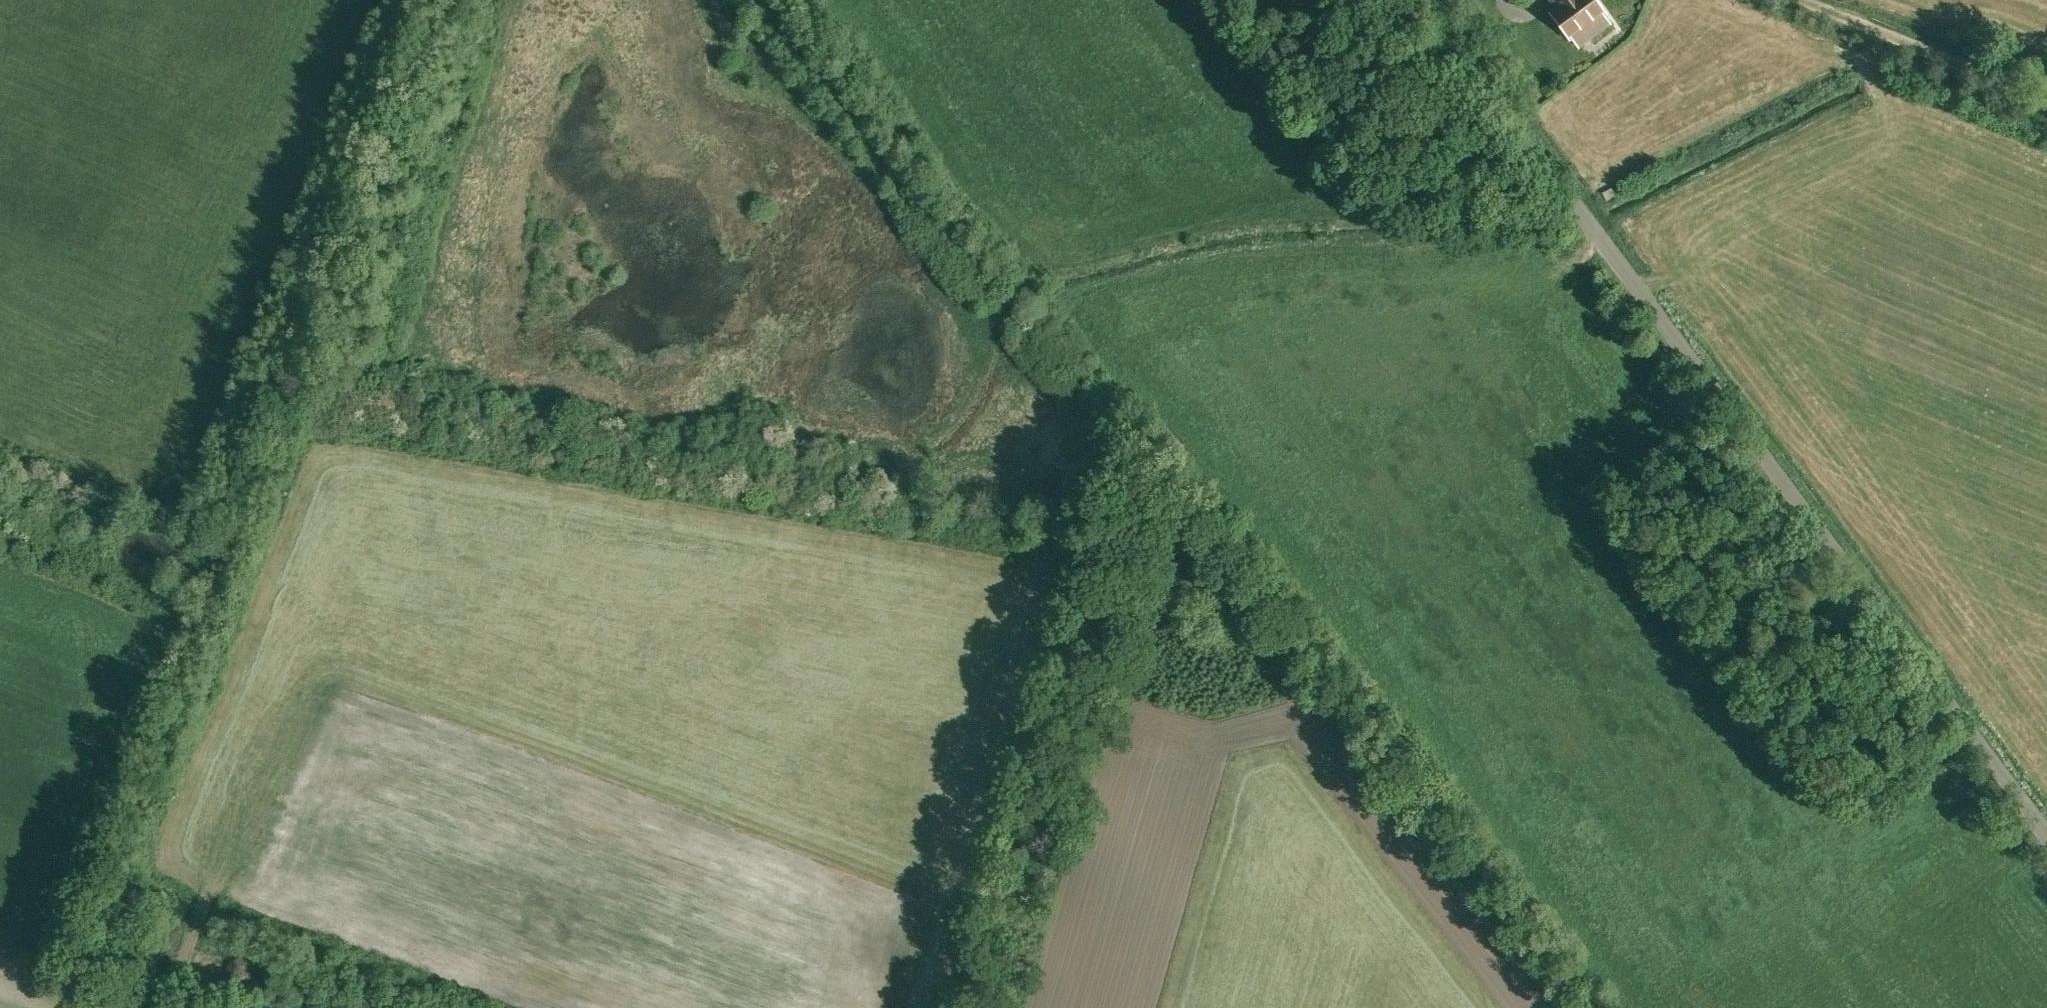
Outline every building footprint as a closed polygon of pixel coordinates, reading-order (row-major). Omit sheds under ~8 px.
[(1570,38),(1604,13),(1594,0),(1553,0),(1559,8),(1552,13),(1570,38)]
